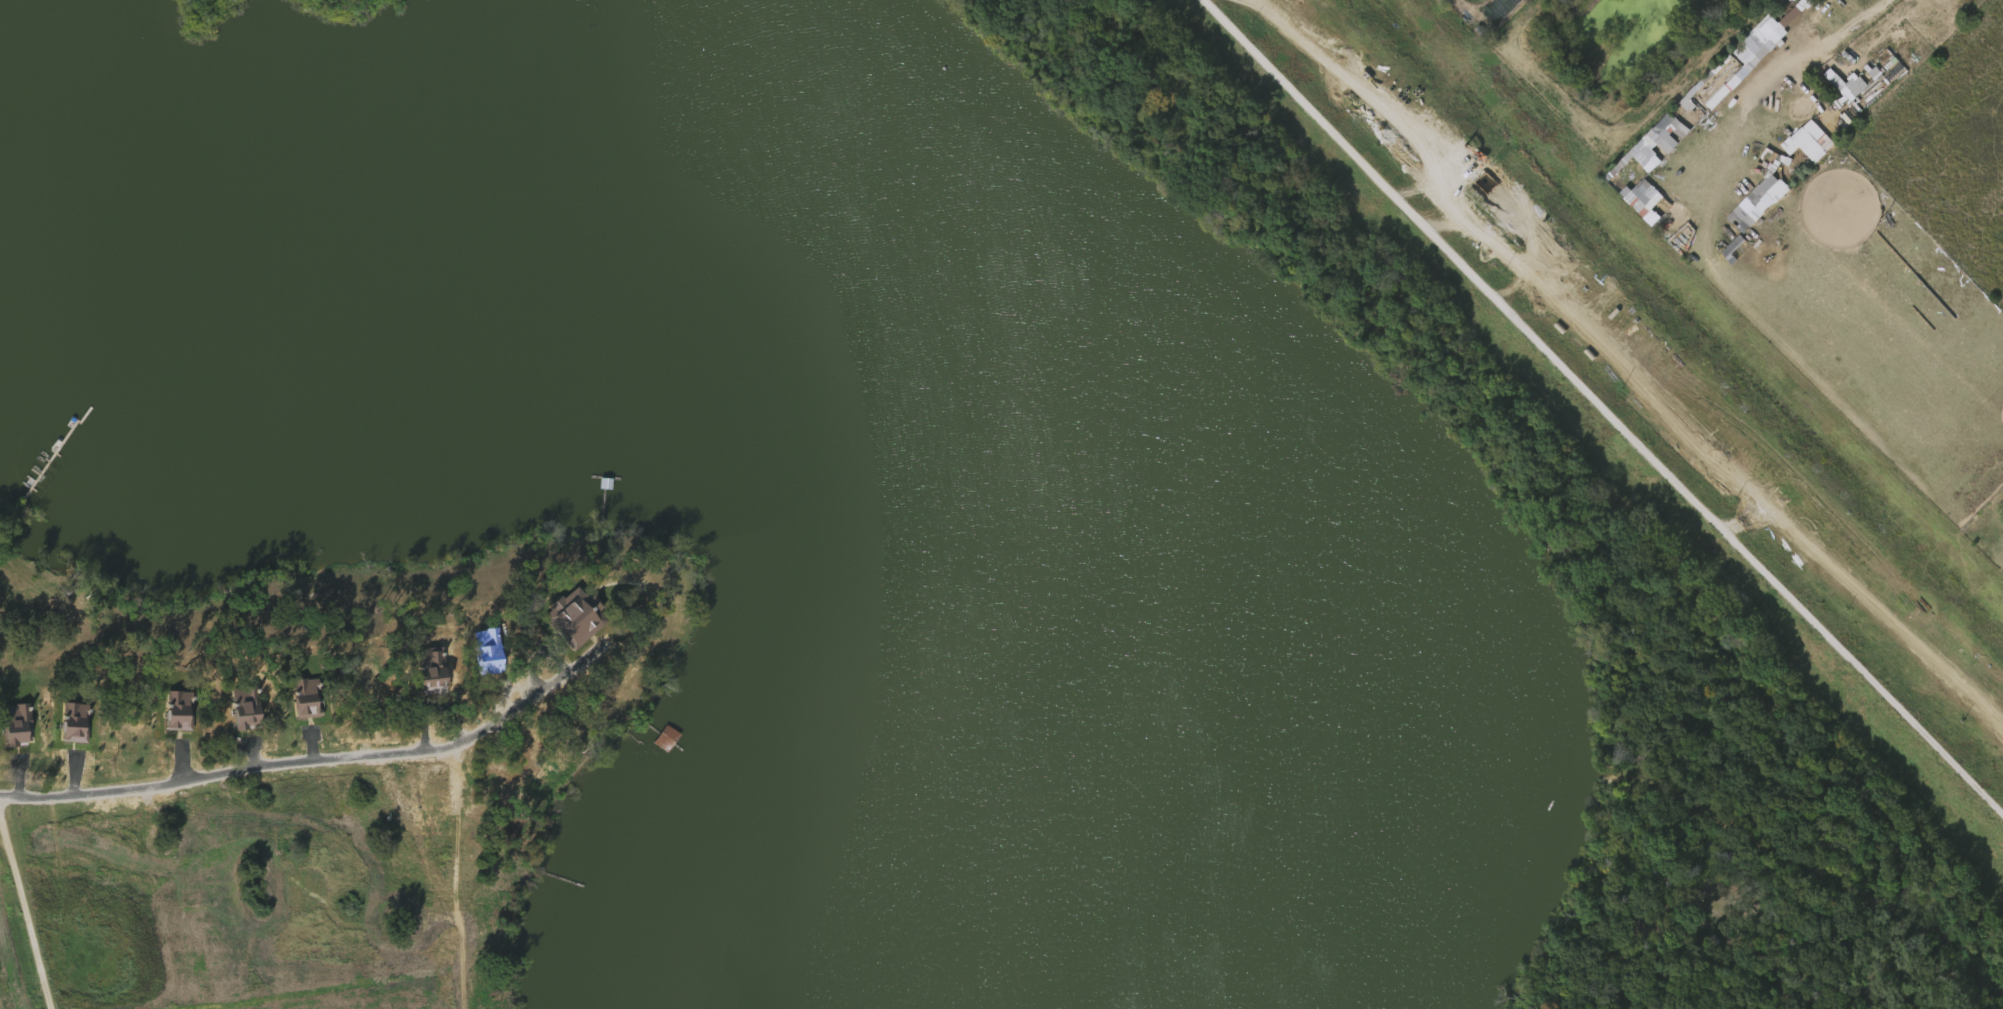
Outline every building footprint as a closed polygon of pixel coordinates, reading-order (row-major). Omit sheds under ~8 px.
[(1759,16),(1741,34),(1754,47),(1736,65),(1742,71),(1778,35),(1775,32),(1803,3),(1801,0),(1794,0),(1768,25),(1759,16)] [(1730,83),(1724,77),(1731,70),(1717,57),(1638,136),(1657,156),(1730,83)] [(1834,84),(1821,70),(1814,76),(1840,105),(1858,88),(1845,74),(1834,84)] [(1780,157),(1790,148),(1800,159),(1808,152),(1789,132),(1772,148),(1780,157)] [(655,742),(671,726),(683,738),(667,754),(655,742)]
